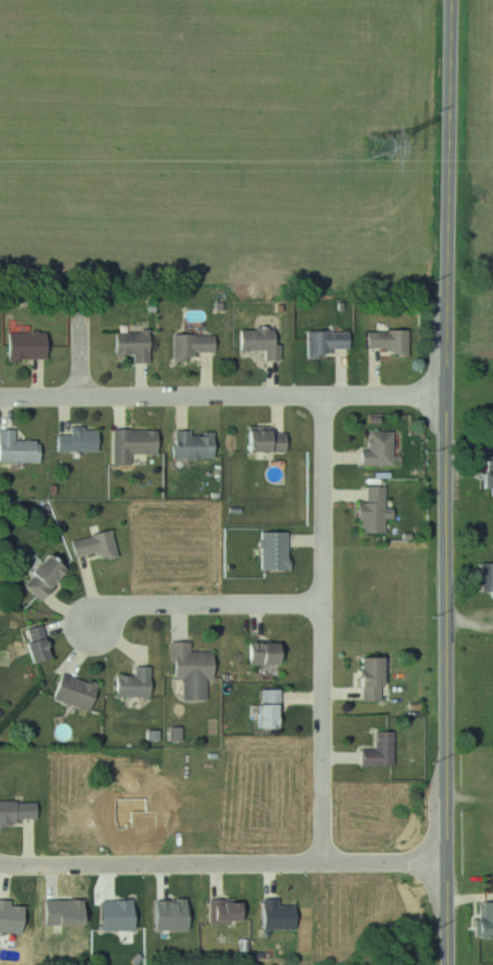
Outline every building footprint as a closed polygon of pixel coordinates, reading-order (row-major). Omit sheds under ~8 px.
[(261,360),(279,361),(279,329),(238,328),(237,349),(261,350),(261,360)] [(348,348),(348,331),(305,331),(305,357),(323,357),(323,348),(348,348)] [(407,356),(407,331),(364,331),(364,347),(385,347),(385,356),(407,356)] [(4,360),(43,360),(43,332),(4,332),(4,360)] [(131,364),(146,363),(145,332),(110,333),(111,355),(131,354),(131,364)] [(189,360),(189,352),(213,352),(213,335),(172,335),(172,360),(189,360)] [(53,451),(97,451),(97,428),(67,428),(67,435),(53,435),(53,451)] [(284,454),(284,429),(243,429),(243,454),(284,454)] [(39,462),(39,441),(13,441),(13,430),(0,430),(0,462),(39,462)] [(110,430),(110,464),(127,464),(127,454),(156,454),(156,430),(110,430)] [(213,458),(213,432),(171,432),(171,457),(213,458)] [(391,432),(365,432),(365,449),(358,449),(358,465),(391,465),(391,432)] [(485,459),(485,473),(478,473),(479,501),(492,501),(492,459),(485,459)] [(391,519),(391,508),(384,508),(384,487),(365,486),(365,503),(355,503),(355,533),(381,534),(381,519),(391,519)] [(68,540),(73,561),(114,552),(109,531),(68,540)] [(259,533),(259,571),(287,571),(287,533),(259,533)] [(23,572),(28,578),(21,583),(34,599),(65,573),(48,552),(23,572)] [(480,564),(480,592),(492,592),(492,564),(480,564)] [(22,644),(28,664),(49,657),(39,625),(22,630),(26,643),(22,644)] [(212,680),(212,652),(189,652),(189,642),(170,643),(171,680),(182,680),(182,701),(205,701),(205,680),(212,680)] [(278,643),(244,643),(244,664),(278,664),(278,643)] [(379,702),(379,657),(354,657),(354,687),(360,687),(360,702),(379,702)] [(149,667),(133,667),(133,677),(114,677),(114,698),(149,698),(149,667)] [(49,699),(88,712),(97,686),(59,672),(49,699)] [(259,690),(259,704),(253,704),(253,728),(278,728),(278,690),(259,690)] [(392,767),(392,733),(373,733),(373,751),(360,751),(360,767),(392,767)] [(43,803),(0,802),(0,826),(43,827),(43,803)] [(475,903),(475,939),(492,939),(492,903),(475,903)]
